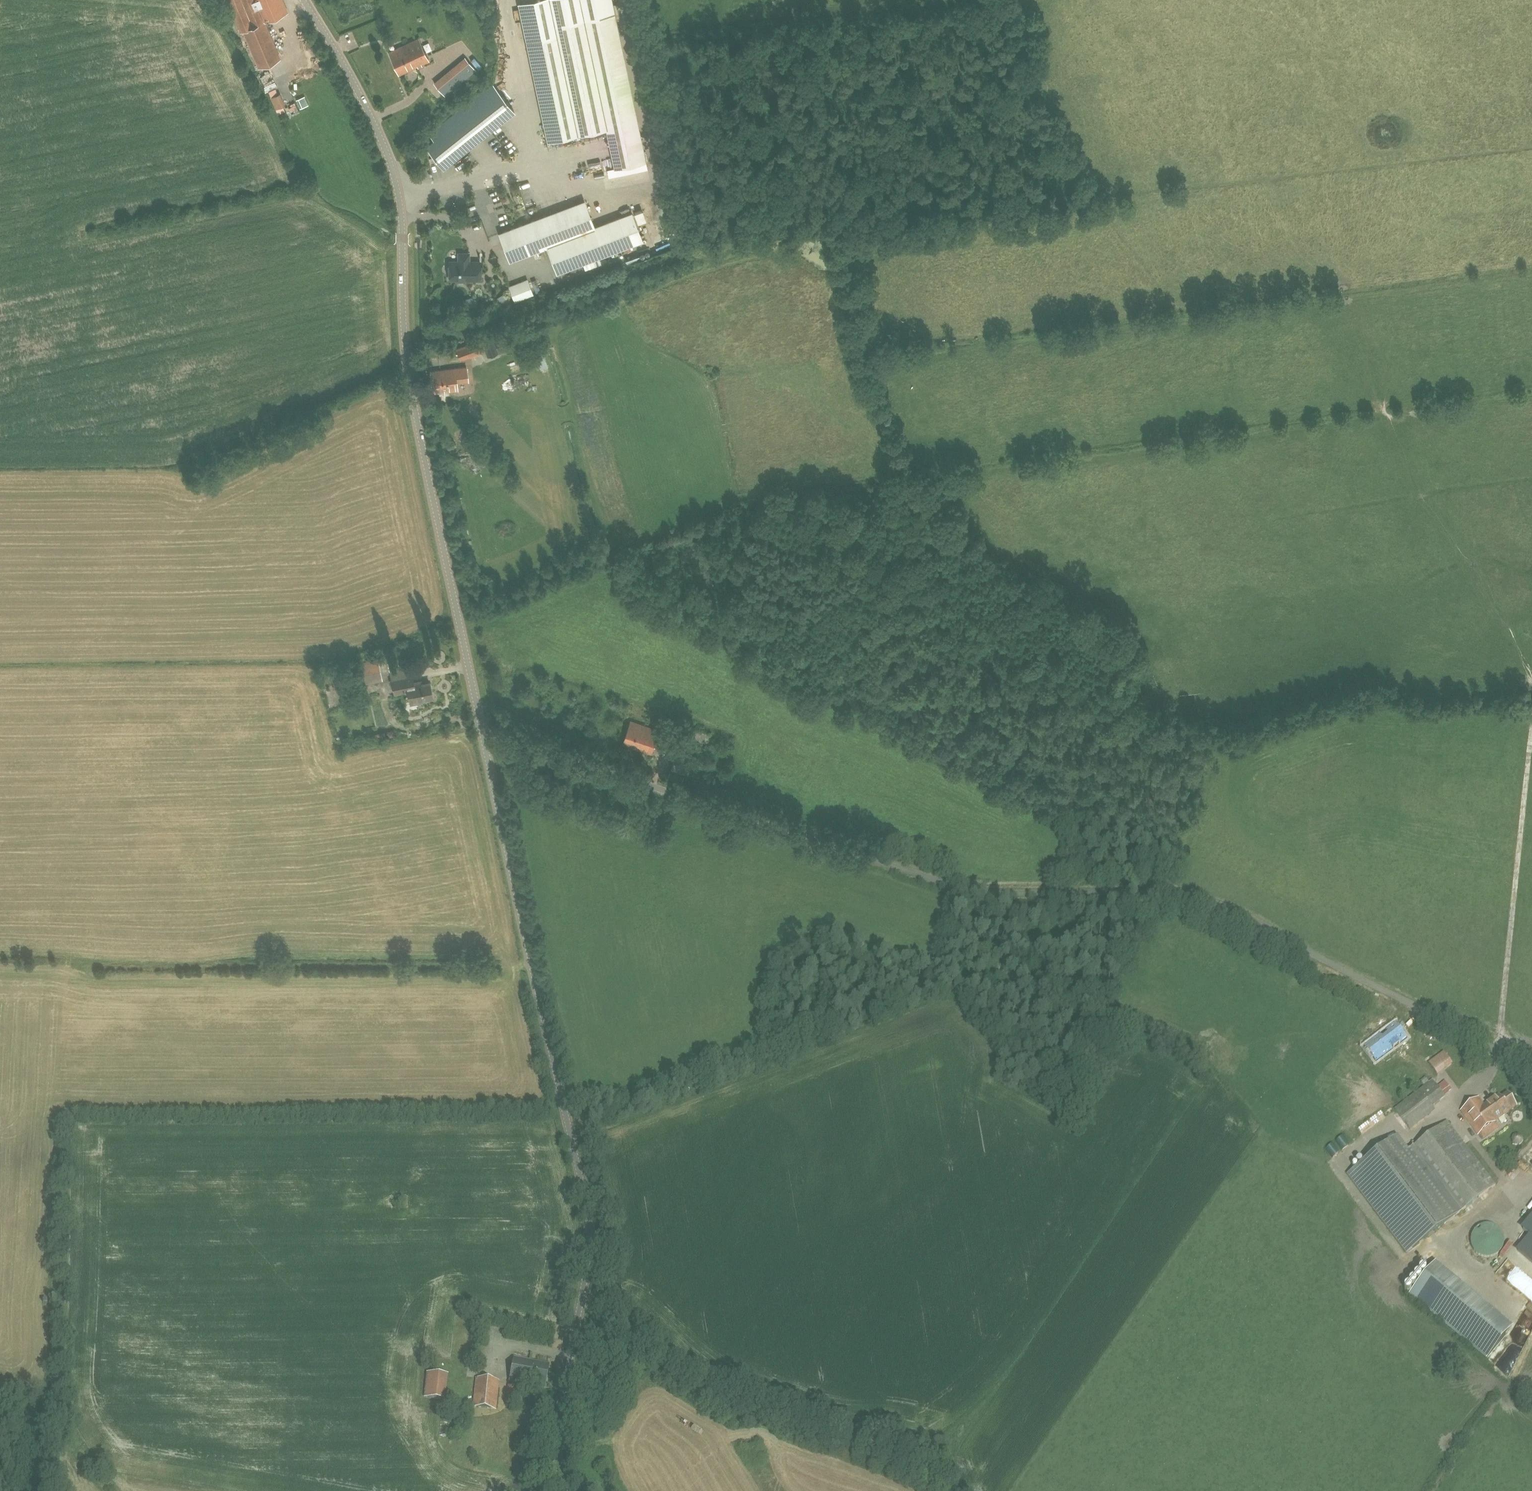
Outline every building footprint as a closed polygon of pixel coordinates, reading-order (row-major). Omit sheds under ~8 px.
[(265,21),(287,12),(282,0),(228,0),(242,31),(243,31),(258,67),(280,58),(265,21)] [(519,3),(527,42),(547,140),(606,128),(612,157),(614,167),(616,167),(642,161),(644,161),(614,19),(613,13),(610,0),(534,0),(519,3)] [(399,74),(429,60),(419,38),(389,52),(399,74)] [(445,95),(476,70),(465,58),(435,83),(445,95)] [(432,143),(425,149),(441,170),(514,111),(492,84),(427,136),(432,143)] [(278,87),(269,89),(275,113),(284,111),(278,87)] [(305,96),(296,100),(300,109),(309,105),(305,96)] [(610,158),(603,159),(605,167),(611,166),(610,158)] [(594,227),(584,201),(499,233),(510,260),(547,246),(557,272),(642,240),(632,213),(594,227)] [(634,211),(636,220),(644,218),(641,209),(634,211)] [(459,252),(459,257),(459,261),(450,261),(450,267),(447,268),(449,274),(449,279),(480,280),(480,263),(469,263),(469,251),(459,252)] [(510,286),(515,300),(532,293),(527,279),(510,286)] [(499,349),(505,347),(507,353),(513,351),(511,345),(507,335),(495,339),(499,349)] [(477,340),(467,344),(456,349),(460,359),(471,355),(481,351),(480,349),(477,340)] [(494,340),(483,343),(487,357),(499,353),(494,340)] [(535,353),(536,357),(538,362),(539,365),(540,368),(548,366),(543,350),(535,353)] [(525,369),(539,365),(538,362),(536,357),(523,362),(525,369)] [(433,393),(456,390),(455,382),(467,381),(466,366),(451,367),(451,368),(431,370),(433,393)] [(373,654),(374,659),(358,663),(362,682),(382,679),(378,661),(398,658),(397,650),(373,654)] [(432,695),(429,682),(422,684),(421,681),(414,683),(412,675),(392,679),(394,693),(409,690),(411,700),(417,698),(418,702),(431,699),(431,696),(432,695)] [(660,731),(631,721),(623,744),(652,753),(660,731)] [(684,776),(670,773),(669,778),(682,782),(684,776)] [(1395,1024),(1372,1042),(1382,1056),(1393,1049),(1399,1044),(1406,1039),(1395,1024)] [(1428,1062),(1437,1075),(1453,1064),(1444,1051),(1428,1062)] [(1433,1081),(1395,1109),(1410,1129),(1435,1111),(1432,1107),(1445,1098),(1433,1081)] [(1444,1095),(1448,1091),(1444,1085),(1446,1083),(1445,1081),(1438,1086),(1444,1095)] [(1496,1121),(1517,1106),(1508,1094),(1502,1099),(1499,1095),(1485,1106),(1479,1098),(1461,1111),(1478,1135),(1496,1122),(1496,1121)] [(1396,1137),(1347,1174),(1406,1253),(1495,1185),(1447,1121),(1407,1152),(1396,1137)] [(1343,1149),(1350,1143),(1344,1135),(1336,1140),(1343,1149)] [(1334,1142),(1326,1148),(1332,1157),(1340,1151),(1334,1142)] [(1523,1230),(1531,1236),(1531,1237),(1531,1219),(1523,1230)] [(1474,1255),(1501,1255),(1501,1225),(1473,1226),(1474,1255)] [(1523,1285),(1530,1277),(1507,1259),(1496,1273),(1515,1288),(1519,1282),(1523,1285)] [(1417,1285),(1409,1296),(1493,1363),(1492,1363),(1504,1372),(1506,1373),(1507,1370),(1513,1370),(1515,1365),(1520,1358),(1522,1352),(1494,1352),(1512,1330),(1513,1325),(1435,1263),(1426,1275),(1426,1276),(1417,1287),(1417,1285)] [(549,1365),(514,1358),(509,1382),(544,1388),(549,1365)] [(426,1371),(422,1396),(444,1399),(448,1373),(426,1371)] [(476,1378),(473,1407),(496,1410),(499,1381),(476,1378)] [(516,1388),(508,1386),(506,1397),(514,1398),(516,1388)] [(453,1423),(443,1422),(441,1436),(451,1437),(453,1423)]
